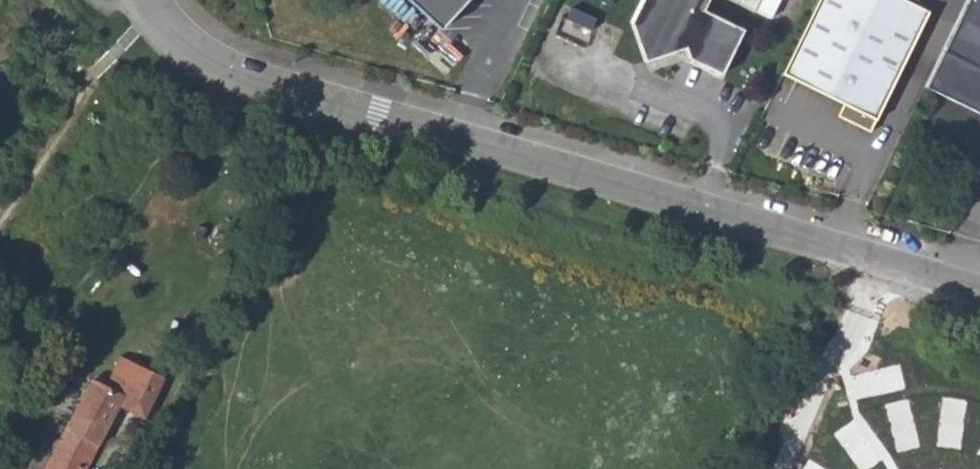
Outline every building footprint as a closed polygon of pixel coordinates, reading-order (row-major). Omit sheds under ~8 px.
[(439,29),(465,0),(408,0),(439,29)] [(629,11),(643,50),(677,39),(683,49),(718,66),(742,20),(700,0),(635,0),(629,11)] [(783,71),(878,117),(930,9),(912,0),(818,0),(783,71)] [(928,82),(979,108),(979,0),(968,0),(928,82)] [(43,468),(83,468),(98,441),(121,452),(142,411),(99,390),(85,418),(73,412),(43,468)]
